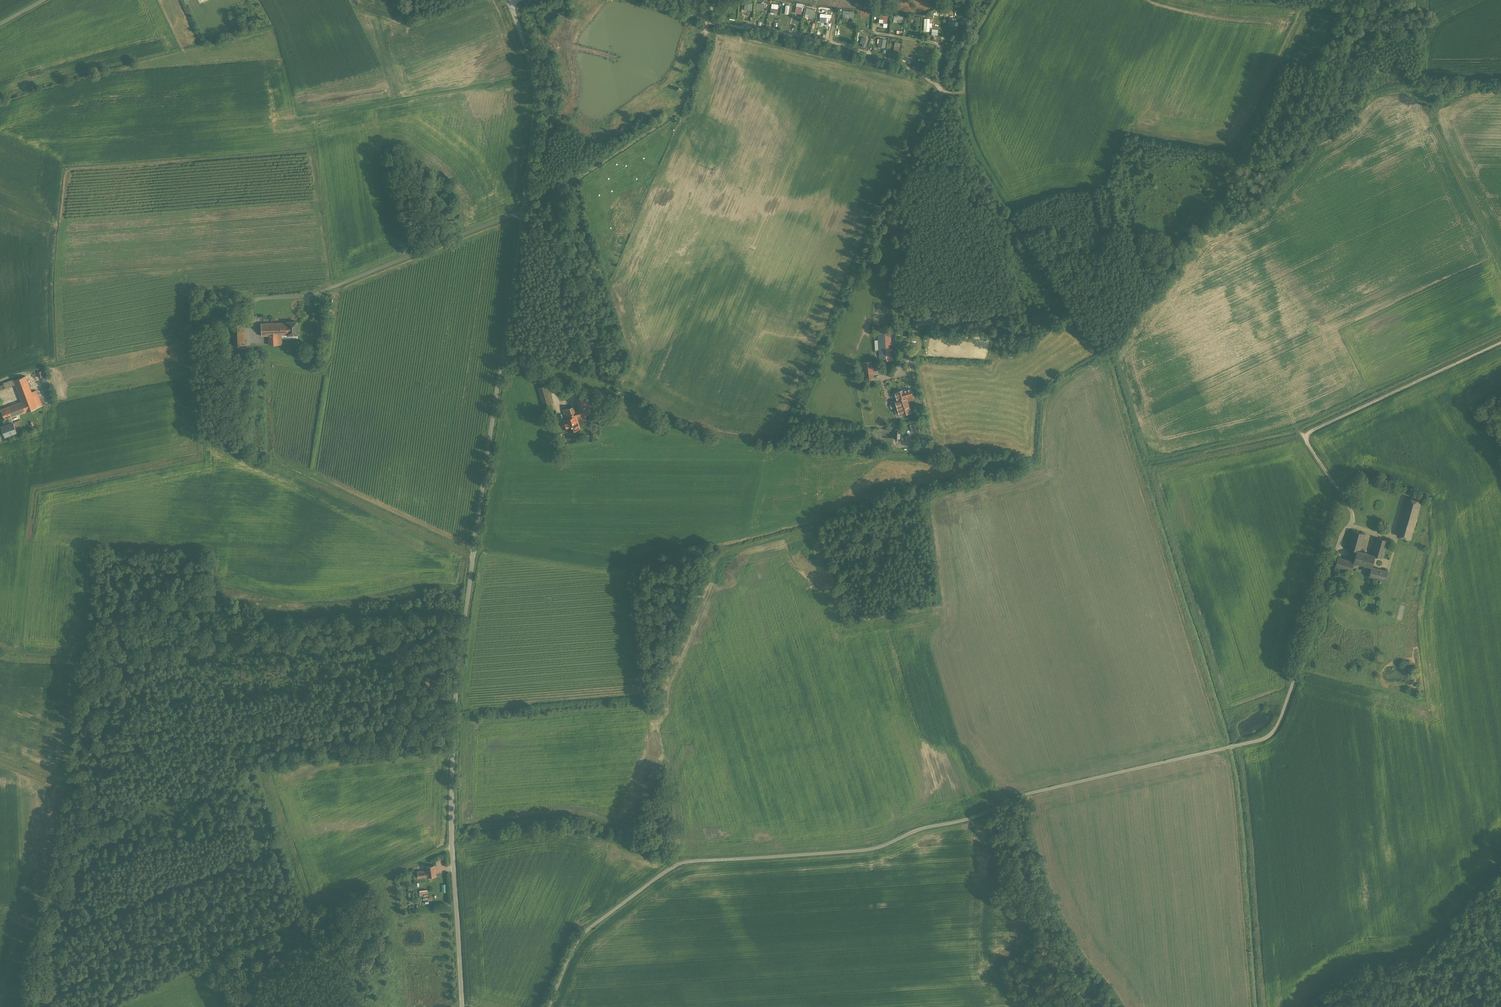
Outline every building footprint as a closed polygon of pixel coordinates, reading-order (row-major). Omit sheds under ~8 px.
[(754,1),(745,2),(745,10),(754,10),(754,1)] [(780,3),(772,3),(771,13),(775,14),(775,12),(779,12),(780,3)] [(797,6),(796,13),(803,15),(805,6),(801,5),(800,7),(797,6)] [(816,9),(808,7),(806,16),(815,18),(816,9)] [(888,15),(880,15),(880,22),(884,22),(884,26),(889,26),(888,15)] [(957,17),(948,17),(948,26),(957,26),(957,17)] [(923,59),(919,58),(917,63),(927,66),(927,64),(922,62),(923,59)] [(926,324),(926,315),(913,316),(914,324),(926,324)] [(298,334),(297,321),(286,322),(287,334),(287,335),(298,334)] [(278,335),(287,334),(286,322),(261,323),(262,335),(268,335),(278,335)] [(243,324),(230,325),(231,345),(244,344),(243,324)] [(890,343),(890,333),(884,333),(884,334),(879,334),(879,340),(875,340),(875,349),(879,349),(879,357),(892,357),(892,350),(888,350),(887,343),(890,343)] [(278,335),(268,335),(269,344),(278,344),(278,335)] [(873,379),(870,361),(862,362),(864,380),(873,379)] [(48,368),(40,371),(42,378),(50,376),(48,368)] [(33,390),(27,373),(14,378),(22,400),(3,407),(6,417),(8,416),(12,415),(43,403),(38,388),(33,390)] [(553,410),(545,386),(538,388),(545,412),(553,410)] [(913,399),(910,389),(905,390),(896,393),(898,400),(891,402),(894,411),(896,410),(898,416),(910,412),(907,401),(913,399)] [(586,398),(577,401),(579,407),(575,408),(573,404),(563,406),(567,418),(563,418),(566,430),(583,426),(580,416),(590,414),(586,398)] [(18,432),(12,415),(8,416),(10,422),(1,425),(5,436),(18,432)] [(916,422),(909,424),(910,428),(912,428),(914,432),(919,431),(916,422)] [(1421,499),(1408,496),(1397,534),(1410,538),(1421,499)] [(1356,549),(1359,550),(1364,533),(1352,529),(1347,547),(1356,549)] [(1374,554),(1382,556),(1387,539),(1376,536),(1371,553),(1374,554)] [(1371,553),(1359,550),(1356,549),(1353,560),(1371,565),(1374,554),(1371,553)] [(1350,570),(1353,560),(1337,556),(1334,565),(1350,570)] [(1387,570),(1371,565),(1368,575),(1384,579),(1387,570)] [(437,874),(436,862),(426,863),(426,869),(418,869),(419,875),(437,874)]
